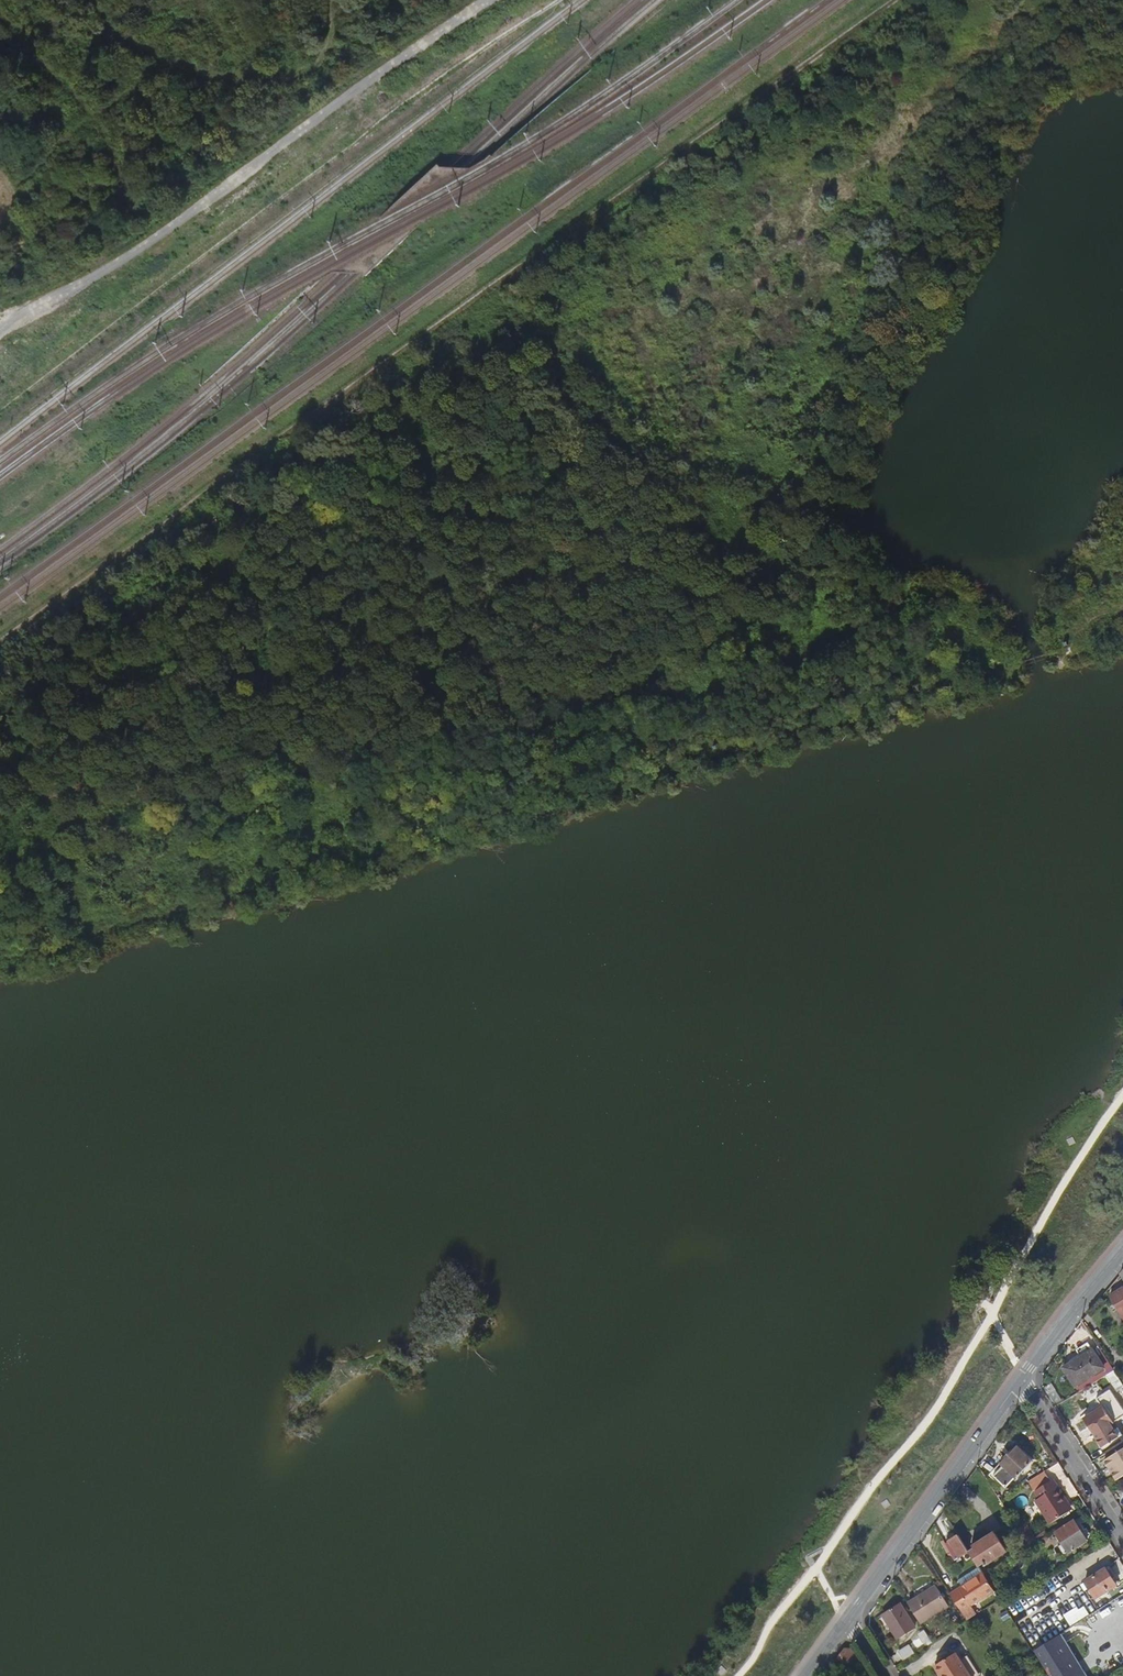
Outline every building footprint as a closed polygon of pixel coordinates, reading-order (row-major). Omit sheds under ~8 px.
[(1121,1275),(1107,1292),(1122,1317),(1122,1279),(1121,1275)] [(1097,1347),(1092,1351),(1063,1369),(1075,1387),(1099,1371),(1103,1378),(1105,1376),(1113,1372),(1097,1347)] [(1113,1372),(1105,1376),(1116,1393),(1122,1388),(1113,1372)] [(1110,1391),(1107,1385),(1093,1394),(1096,1400),(1100,1405),(1082,1416),(1094,1434),(1103,1449),(1119,1439),(1110,1424),(1122,1416),(1122,1411),(1110,1391)] [(1033,1463),(1017,1447),(991,1474),(1007,1489),(1033,1463)] [(1104,1462),(1117,1482),(1122,1478),(1122,1450),(1104,1462)] [(1061,1499),(1064,1498),(1057,1487),(1054,1489),(1050,1482),(1035,1492),(1039,1499),(1036,1502),(1051,1524),(1069,1513),(1061,1499)] [(1072,1511),(1064,1498),(1061,1499),(1069,1513),(1072,1511)] [(1069,1553),(1092,1538),(1085,1529),(1081,1531),(1074,1521),(1056,1533),(1063,1544),(1069,1553)] [(1027,1524),(1019,1530),(1030,1546),(1038,1541),(1027,1524)] [(969,1553),(978,1567),(982,1565),(984,1567),(1005,1554),(993,1535),(972,1548),(973,1551),(969,1553)] [(969,1553),(959,1537),(950,1543),(952,1547),(960,1559),(969,1553)] [(1069,1553),(1063,1544),(1061,1547),(1065,1554),(1069,1553)] [(1106,1555),(1100,1546),(1090,1553),(1096,1561),(1106,1555)] [(960,1559),(952,1547),(946,1551),(954,1563),(960,1559)] [(1116,1587),(1106,1570),(1086,1582),(1097,1599),(1116,1587)] [(983,1576),(951,1596),(967,1622),(977,1616),(971,1607),(994,1592),(983,1576)] [(937,1588),(909,1605),(922,1626),(950,1609),(937,1588)] [(915,1628),(900,1603),(882,1614),(897,1638),(915,1628)] [(1097,1609),(1094,1604),(1086,1608),(1089,1614),(1097,1609)] [(1071,1627),(1089,1616),(1083,1607),(1065,1618),(1071,1627)] [(1030,1641),(1036,1638),(1035,1636),(1028,1625),(1022,1629),(1030,1641)] [(1036,1638),(1041,1646),(1051,1640),(1056,1637),(1057,1637),(1051,1627),(1035,1636),(1036,1638)] [(923,1643),(926,1648),(933,1644),(925,1631),(918,1635),(923,1643)] [(1056,1637),(1051,1640),(1074,1675),(1081,1675),(1056,1637)] [(1026,1643),(1032,1652),(1041,1646),(1036,1638),(1030,1641),(1026,1643)] [(1041,1646),(1060,1675),(1074,1675),(1051,1640),(1041,1646)] [(915,1655),(926,1648),(923,1643),(913,1650),(915,1653),(915,1655)] [(902,1661),(915,1653),(913,1650),(910,1645),(897,1653),(902,1661)] [(1032,1652),(1047,1675),(1060,1675),(1041,1646),(1032,1652)] [(835,1662),(844,1675),(868,1675),(851,1648),(844,1649),(835,1662)] [(940,1675),(943,1674),(944,1675),(969,1675),(955,1654),(934,1667),(940,1675)]
